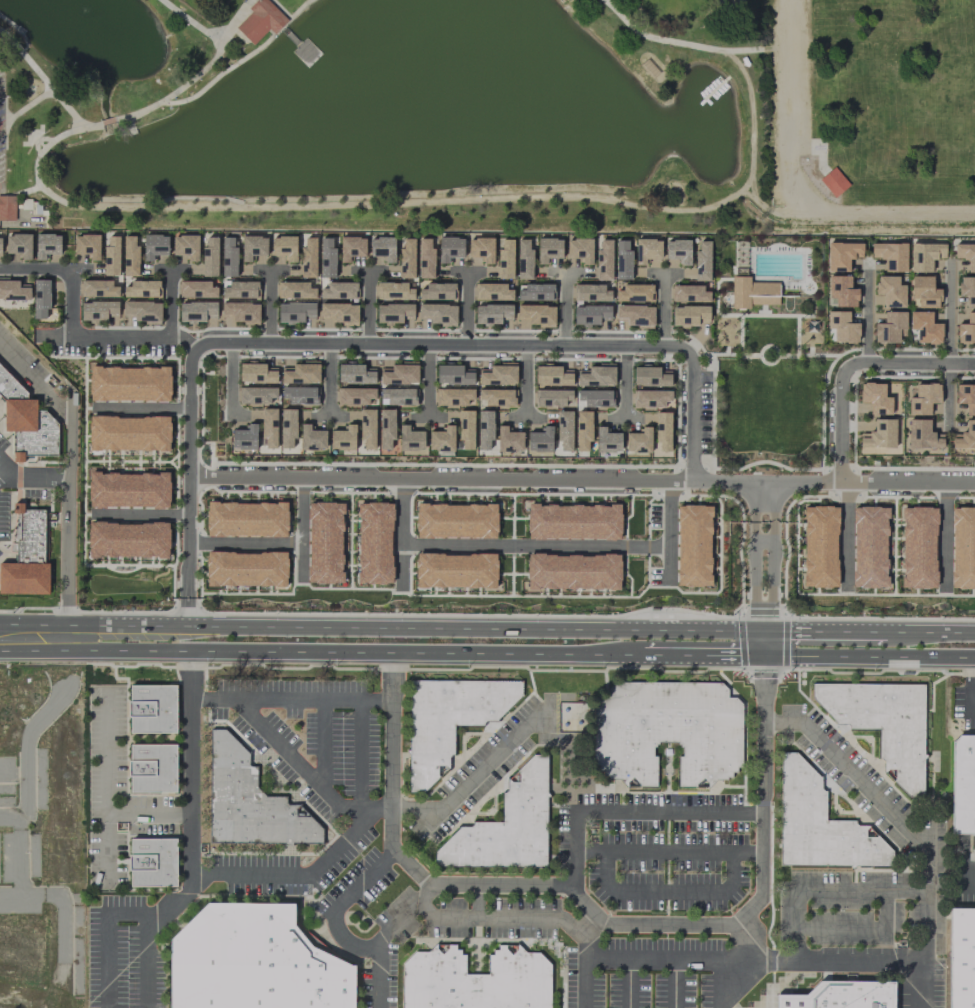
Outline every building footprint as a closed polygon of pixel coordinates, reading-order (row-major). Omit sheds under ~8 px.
[(253,46),(270,29),(274,33),(288,20),(268,0),(256,0),(248,9),(251,12),(235,28),(253,46)] [(849,185),(833,166),(818,179),(834,198),(849,185)] [(16,221),(16,215),(41,215),(41,200),(16,199),(16,196),(0,195),(0,221),(16,221)] [(31,234),(6,233),(6,253),(19,253),(19,260),(31,260),(31,234)] [(60,254),(60,234),(36,234),(35,260),(45,260),(45,254),(60,254)] [(99,258),(99,235),(74,234),(74,257),(99,258)] [(123,276),(138,276),(138,245),(135,245),(135,236),(123,235),(123,276)] [(143,261),(153,261),(153,255),(167,255),(168,235),(143,235),(143,261)] [(198,261),(198,235),(173,235),(173,256),(187,256),(187,261),(198,261)] [(119,275),(119,236),(105,236),(104,275),(119,275)] [(266,256),(267,236),(242,236),(241,261),(250,261),(251,256),(266,256)] [(296,262),(296,236),(271,236),(271,256),(285,256),(285,262),(296,262)] [(385,256),(385,263),(395,263),(394,236),(370,237),(370,256),(385,256)] [(203,276),(218,276),(217,237),(206,237),(206,246),(202,246),(203,276)] [(221,276),(237,276),(237,246),(234,246),(234,237),(222,237),(221,276)] [(316,277),(316,237),(302,237),(302,277),(316,277)] [(320,277),(335,277),(336,246),(331,246),(331,238),(321,237),(320,277)] [(340,262),(349,262),(349,256),(365,256),(365,237),(340,237),(340,262)] [(463,258),(463,237),(438,237),(439,264),(448,263),(448,258),(463,258)] [(414,278),(414,238),(402,238),(403,247),(399,247),(399,278),(414,278)] [(419,238),(418,278),(434,278),(434,247),(430,247),(431,238),(419,238)] [(493,238),(468,238),(468,258),(481,258),(481,263),(493,263),(493,238)] [(562,238),(537,238),(537,264),(546,264),(547,258),(561,258),(562,238)] [(512,278),(513,239),(502,239),(501,249),(497,248),(497,278),(512,278)] [(532,279),(533,249),(528,249),(529,239),(518,239),(517,279),(532,279)] [(592,265),(591,239),(566,239),(567,258),(581,258),(581,265),(592,265)] [(611,280),(612,240),(600,239),(599,248),(596,248),(596,279),(611,280)] [(645,259),(661,259),(661,239),(636,239),(635,265),(645,265),(645,259)] [(690,240),(666,239),(665,259),(678,259),(678,265),(689,266),(690,240)] [(616,240),(615,279),(631,280),(632,249),(628,249),(628,240),(616,240)] [(695,250),(694,280),(709,280),(710,241),(699,240),(698,250),(695,250)] [(735,241),(746,241),(745,276),(734,276),(735,241)] [(862,243),(827,242),(827,271),(848,272),(848,258),(862,258),(862,243)] [(906,243),(871,243),(870,258),(885,258),(885,271),(906,271),(906,243)] [(910,272),(931,272),(931,258),(945,259),(945,244),(910,243),(910,272)] [(974,273),(974,244),(954,243),(953,259),(967,259),(967,273),(974,273)] [(731,308),(731,278),(732,276),(734,276),(745,276),(749,276),(749,282),(778,283),(777,304),(762,304),(749,304),(749,308),(731,308)] [(850,276),(828,276),(828,298),(834,298),(834,307),(857,307),(857,288),(850,288),(850,276)] [(898,276),(875,276),(875,303),(882,303),(882,307),(904,307),(905,285),(898,285),(898,276)] [(932,276),(911,276),(911,298),(918,298),(918,308),(939,308),(939,288),(932,288),(932,276)] [(965,303),(965,307),(974,307),(974,276),(958,277),(958,303),(965,303)] [(30,285),(19,285),(19,279),(0,279),(0,299),(29,300),(30,285)] [(34,319),(46,319),(46,310),(50,310),(49,280),(34,280),(34,319)] [(222,298),(258,298),(258,281),(222,280),(222,298)] [(118,297),(119,281),(79,281),(79,296),(118,297)] [(160,297),(160,281),(123,282),(123,298),(160,297)] [(217,298),(217,282),(179,282),(178,297),(217,298)] [(316,283),(278,282),(278,298),(315,298),(316,283)] [(320,298),(357,299),(357,284),(320,283),(320,298)] [(377,299),(413,299),(414,284),(377,283),(377,299)] [(456,284),(419,284),(419,299),(455,300),(456,284)] [(474,284),(474,299),(512,300),(512,285),(474,284)] [(518,300),(552,300),(552,284),(518,284),(518,300)] [(610,301),(611,291),(604,290),(604,285),(575,284),(575,301),(610,301)] [(616,302),(652,301),(652,284),(622,284),(622,290),(616,290),(616,302)] [(703,291),(703,285),(670,285),(670,301),(709,302),(709,291),(703,291)] [(118,320),(118,302),(81,301),(81,320),(118,320)] [(161,323),(161,302),(125,301),(125,322),(161,323)] [(216,302),(179,302),(180,321),(216,320),(216,302)] [(259,303),(221,302),(221,322),(259,323),(259,303)] [(315,303),(278,303),(278,321),(315,322),(315,303)] [(357,325),(357,304),(321,303),(320,327),(332,328),(332,325),(357,325)] [(377,303),(376,323),(403,323),(404,319),(413,319),(413,305),(377,303)] [(418,304),(418,320),(430,320),(430,325),(456,325),(456,305),(418,304)] [(512,305),(475,304),(475,324),(511,324),(512,305)] [(555,306),(518,305),(517,329),(528,329),(528,325),(554,326),(555,306)] [(653,327),(653,306),(615,305),(615,321),(627,321),(627,327),(653,327)] [(574,306),(574,324),(611,324),(610,306),(574,306)] [(709,322),(709,307),(672,306),(672,326),(698,326),(698,321),(709,322)] [(858,323),(849,323),(848,311),(827,311),(828,342),(859,341),(858,323)] [(905,311),(883,312),(883,323),(873,324),(874,343),(899,342),(899,336),(906,336),(905,311)] [(931,312),(909,312),(909,329),(916,329),(916,343),(941,343),(941,323),(931,323),(931,312)] [(966,312),(966,323),(956,323),(957,343),(974,343),(974,312),(966,312)] [(319,382),(319,362),(292,362),(292,368),(281,368),(281,383),(319,382)] [(379,383),(417,384),(418,363),(391,362),(391,368),(380,368),(379,383)] [(170,400),(170,366),(103,367),(103,363),(89,363),(90,401),(170,400)] [(266,364),(239,363),(239,382),(276,383),(276,367),(266,367),(266,364)] [(374,368),(364,368),(364,364),(338,364),(337,383),(374,383),(374,368)] [(479,369),(478,384),(516,384),(516,364),(490,364),(490,369),(479,369)] [(577,385),(614,385),(615,364),(588,364),(588,370),(577,370),(577,385)] [(15,413),(0,396),(0,366),(27,393),(27,411),(44,410),(57,424),(57,455),(14,455),(15,413)] [(436,366),(436,384),(473,384),(474,366),(436,366)] [(535,384),(571,385),(572,367),(535,366),(535,384)] [(670,368),(634,367),(633,385),(670,386),(670,368)] [(891,397),(884,396),(884,383),(859,383),(859,402),(870,402),(869,414),(891,415),(891,397)] [(955,384),(955,404),(964,404),(965,416),(974,415),(974,383),(955,384)] [(908,414),(930,415),(930,403),(939,403),(939,385),(908,384),(908,414)] [(276,387),(239,387),(239,402),(276,402),(276,387)] [(316,403),(316,388),(281,387),(281,403),(316,403)] [(375,388),(337,389),(337,404),(375,404),(375,388)] [(415,389),(382,388),(382,404),(415,405),(415,389)] [(435,406),(467,407),(467,400),(474,400),(474,389),(436,388),(435,406)] [(514,405),(514,389),(478,389),(478,405),(514,405)] [(572,389),(535,390),(536,407),(565,407),(565,401),(572,401),(572,389)] [(612,390),(577,390),(577,406),(612,406),(612,390)] [(672,390),(633,391),(633,408),(672,408),(672,390)] [(276,409),(261,409),(261,439),(265,439),(265,448),(276,448),(276,409)] [(280,448),(293,448),(293,439),(295,439),(296,409),(281,409),(280,448)] [(375,409),(360,409),(360,440),(363,440),(363,449),(375,449),(375,409)] [(395,440),(394,409),(379,409),(380,449),(391,449),(390,440),(395,440)] [(473,410),(459,411),(459,449),(474,449),(473,410)] [(492,410),(478,411),(478,450),(493,449),(492,410)] [(572,411),(557,411),(557,441),(560,441),(560,450),(572,450),(572,411)] [(576,450),(588,450),(588,441),(591,441),(591,411),(576,411),(576,450)] [(670,451),(671,413),(642,412),(642,424),(656,424),(656,451),(670,451)] [(169,416),(89,416),(89,450),(169,450),(169,416)] [(895,419),(872,419),(871,438),(859,437),(859,446),(895,447),(895,419)] [(943,433),(929,433),(930,420),(905,419),(905,447),(942,448),(943,433)] [(965,420),(965,433),(951,433),(952,448),(974,448),(974,420),(965,420)] [(256,449),(256,423),(245,423),(245,429),(232,429),(232,449),(256,449)] [(326,430),(310,430),(310,424),(301,424),(300,449),(325,449),(326,430)] [(355,450),(355,424),(344,424),(344,430),(330,430),(330,450),(355,450)] [(423,431),(409,431),(409,424),(399,424),(399,451),(423,451),(423,431)] [(453,425),(444,425),(444,431),(428,431),(428,449),(437,449),(437,455),(453,455),(453,425)] [(523,450),(522,432),(507,432),(507,425),(497,426),(497,451),(523,450)] [(552,451),(552,426),(540,426),(540,432),(527,432),(527,451),(552,451)] [(621,452),(621,432),(605,432),(605,426),(596,426),(596,452),(621,452)] [(650,453),(651,427),(642,427),(641,433),(626,433),(625,453),(650,453)] [(169,507),(169,472),(88,472),(89,507),(169,507)] [(527,538),(620,539),(620,501),(609,501),(609,506),(527,505),(527,538)] [(206,536),(287,536),(287,503),(207,502),(206,536)] [(343,503),(309,502),(308,583),(341,583),(343,503)] [(357,583),(391,584),(392,503),(358,503),(357,583)] [(496,538),(497,504),(416,503),(416,538),(496,538)] [(677,505),(677,586),(710,586),(710,505),(677,505)] [(837,506),(804,506),(803,587),(837,587),(837,506)] [(853,506),(853,587),(887,588),(887,507),(853,506)] [(936,507),(902,507),(901,588),(936,588),(936,507)] [(951,588),(974,588),(974,507),(952,507),(951,588)] [(47,594),(0,593),(0,562),(16,562),(16,540),(19,540),(19,510),(43,510),(43,564),(48,564),(47,594)] [(169,556),(168,521),(88,523),(89,560),(103,560),(103,558),(169,556)] [(206,586),(286,586),(286,552),(206,551),(206,586)] [(528,591),(621,587),(619,552),(526,556),(528,591)] [(415,588),(496,587),(496,553),(415,553),(415,588)] [(521,680),(521,696),(496,719),(485,720),(483,723),(483,725),(453,724),(453,755),(451,755),(448,757),(447,769),(422,792),(409,792),(409,754),(406,752),(406,750),(408,750),(409,679),(521,680)] [(607,778),(618,778),(625,786),(656,786),(656,755),(652,755),(652,747),(655,747),(655,745),(658,745),(658,742),(677,742),(677,744),(679,744),(679,747),(682,747),(681,756),(678,756),(677,786),(707,787),(715,779),(725,779),(725,776),(730,776),(730,771),(735,771),(735,767),(740,767),(741,704),(734,697),(726,697),(726,689),(720,682),(616,681),(595,701),(593,765),(598,765),(598,770),(603,770),(603,774),(607,774),(607,778)] [(812,684),(923,684),(923,796),(908,796),(893,780),(894,778),(894,769),(887,769),(883,773),(883,760),(881,758),(878,758),(878,728),(849,728),(849,726),(846,724),(834,723),(835,721),(812,697),(812,684)] [(130,685),(175,685),(175,732),(131,732),(130,717),(128,717),(128,701),(130,701),(130,685)] [(211,729),(225,729),(248,753),(247,764),(250,766),(256,767),(255,787),(265,796),(285,797),(284,802),(287,804),(298,804),(321,829),(321,843),(292,843),(292,845),(283,845),(283,842),(210,841),(211,729)] [(974,832),(974,735),(960,735),(953,741),(952,832),(974,832)] [(131,745),(176,744),(176,791),(132,792),(131,776),(129,776),(129,761),(131,761),(131,745)] [(782,752),(794,752),(820,778),(820,788),(822,790),(825,790),(825,820),(854,820),(854,823),(856,825),(867,826),(892,851),(892,855),(893,856),(893,865),(854,865),(851,868),(849,867),(849,865),(780,864),(782,752)] [(434,851),(434,866),(545,866),(546,755),(533,754),(507,777),(507,789),(504,792),(502,792),(502,821),(472,822),(472,824),(469,826),(457,826),(434,851)] [(130,839),(175,838),(175,885),(130,886),(130,870),(128,870),(128,855),(130,855),(130,839)] [(353,965),(354,1007),(169,1007),(169,939),(207,902),(294,904),(293,925),(311,947),(350,965),(353,965)] [(949,908),(974,908),(974,1007),(949,1007),(949,908)] [(550,964),(549,1007),(401,1007),(402,964),(414,951),(427,952),(436,944),(455,943),(455,949),(460,949),(460,954),(464,954),(464,974),(488,974),(488,955),(493,955),(492,949),(498,949),(498,945),(516,945),(524,952),(538,952),(550,964)] [(893,981),(893,1007),(775,1007),(775,995),(805,994),(819,981),(893,981)]
